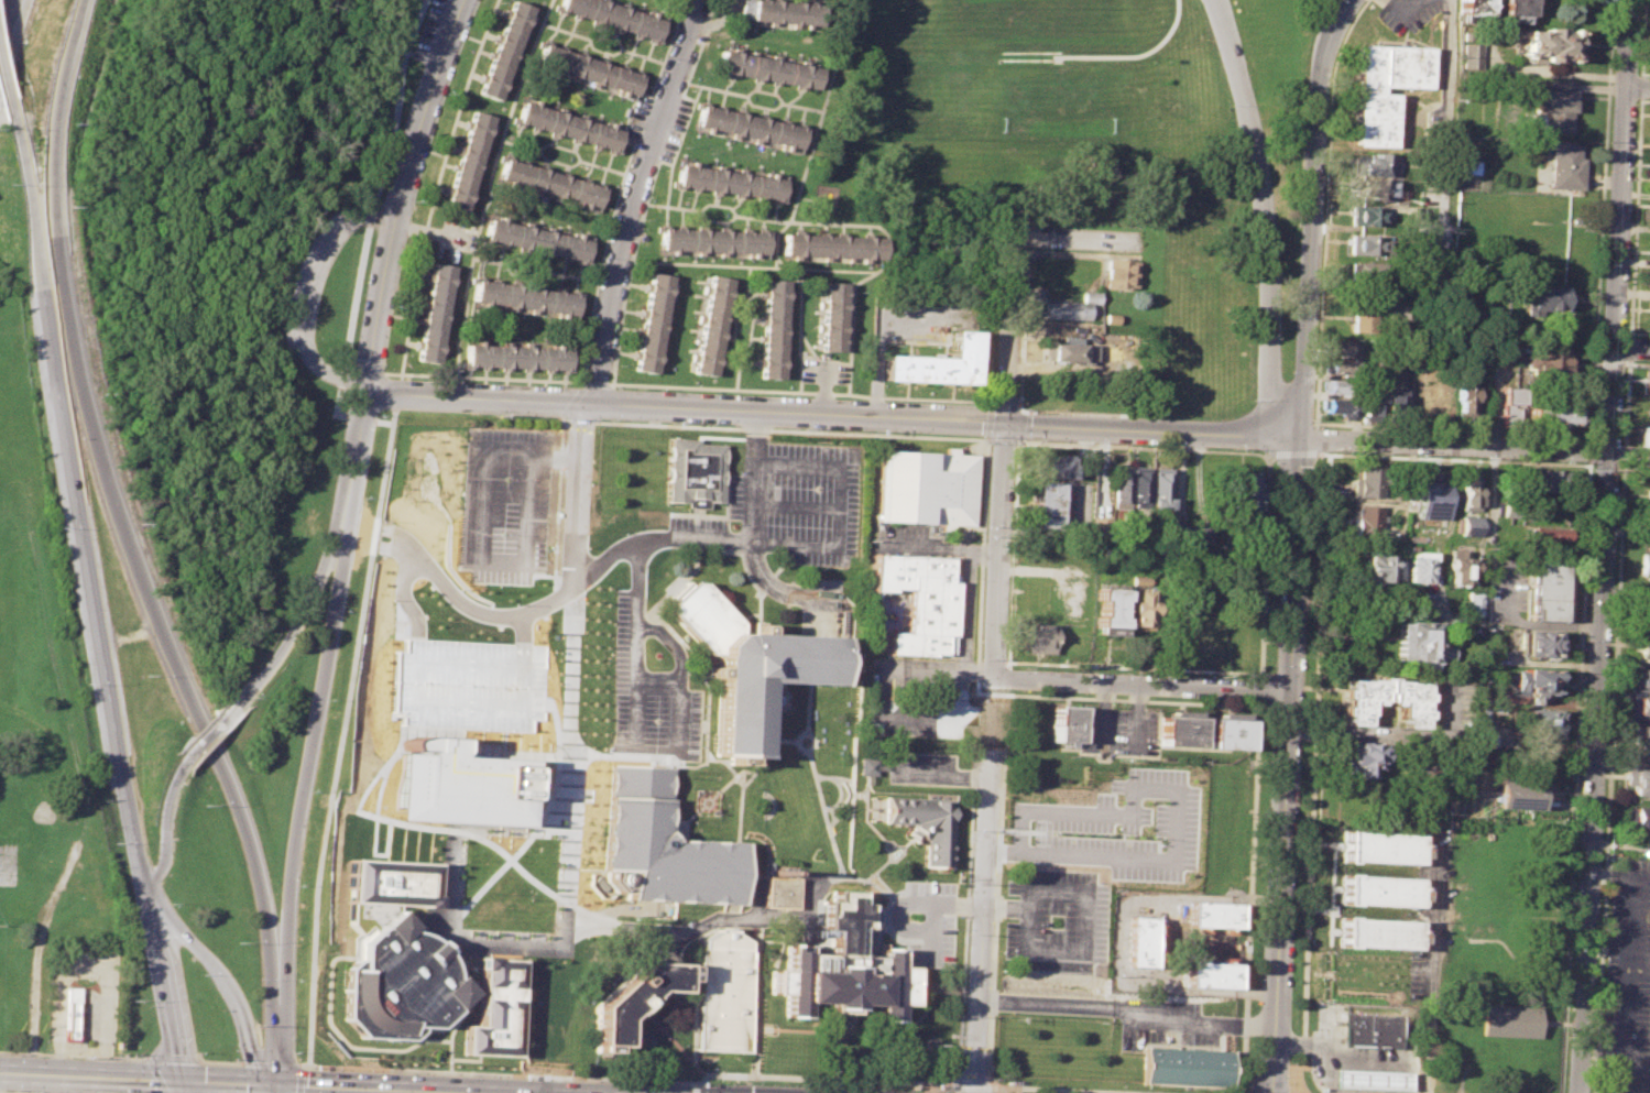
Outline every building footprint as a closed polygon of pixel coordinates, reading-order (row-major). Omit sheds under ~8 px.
[(499,100),(534,8),(515,0),(511,0),(478,92),(499,100)] [(657,40),(664,18),(605,0),(561,0),(558,9),(657,40)] [(822,23),(824,2),(785,0),(745,0),(744,19),(822,23)] [(1490,23),(1491,0),(1463,0),(1463,22),(1490,23)] [(1510,14),(1509,22),(1531,23),(1533,0),(1504,0),(1504,14),(1510,14)] [(1511,30),(1542,31),(1542,26),(1558,26),(1558,31),(1565,31),(1565,28),(1570,28),(1573,30),(1573,34),(1580,34),(1580,51),(1569,62),(1565,57),(1558,57),(1555,61),(1543,59),(1540,63),(1529,62),(1527,56),(1521,56),(1521,52),(1515,52),(1515,45),(1511,44),(1511,30)] [(537,65),(634,96),(641,73),(545,42),(537,65)] [(1463,42),(1482,43),(1480,67),(1462,66),(1463,42)] [(1354,145),(1395,147),(1397,88),(1432,89),(1434,47),(1358,45),(1354,145)] [(721,72),(818,89),(822,67),(724,50),(721,72)] [(1545,79),(1571,80),(1570,130),(1532,130),(1533,88),(1545,89),(1545,79)] [(516,122),(616,154),(624,130),(524,98),(516,122)] [(698,124),(799,149),(805,127),(703,102),(698,124)] [(446,205),(467,211),(494,119),(473,110),(446,205)] [(1551,142),(1578,144),(1578,157),(1584,157),(1582,188),(1549,187),(1551,142)] [(1353,154),(1374,155),(1374,151),(1389,151),(1389,155),(1399,155),(1398,171),(1388,171),(1388,175),(1353,174),(1353,154)] [(499,181),(599,210),(607,185),(506,156),(499,181)] [(678,185),(780,201),(785,177),(682,161),(678,185)] [(1353,177),(1395,178),(1394,196),(1384,195),(1381,199),(1370,199),(1367,195),(1353,195),(1353,177)] [(1351,205),(1389,206),(1388,225),(1349,223),(1351,205)] [(485,240),(587,262),(591,241),(490,216),(485,240)] [(662,249),(766,255),(767,232),(663,226),(662,249)] [(784,255),(881,260),(882,237),(785,232),(784,255)] [(1349,233),(1384,234),(1384,253),(1349,252),(1349,233)] [(1428,245),(1443,245),(1442,262),(1428,262),(1428,245)] [(1107,287),(1139,288),(1141,260),(1108,258),(1107,287)] [(1349,260),(1385,261),(1385,281),(1348,280),(1349,260)] [(416,359),(438,363),(457,264),(433,261),(416,359)] [(634,368),(656,372),(674,276),(652,272),(634,368)] [(692,372),(714,375),(733,277),(711,273),(692,372)] [(474,300),(577,316),(581,292),(478,278),(474,300)] [(761,376),(783,378),(788,281),(766,280),(761,376)] [(821,351),(844,351),(845,282),(823,281),(821,351)] [(1530,284),(1569,286),(1566,310),(1529,308),(1530,284)] [(1047,318),(1093,320),(1094,304),(1048,302),(1047,318)] [(1351,305),(1376,306),(1375,331),(1349,330),(1351,305)] [(1073,340),(1074,325),(1051,323),(1050,338),(1073,340)] [(884,382),(985,386),(987,335),(953,334),(952,358),(885,356),(884,382)] [(1326,339),(1356,340),(1356,356),(1326,354),(1326,339)] [(463,362),(568,369),(569,349),(465,342),(463,362)] [(1088,360),(1089,347),(1059,345),(1058,358),(1088,360)] [(1504,349),(1514,350),(1512,362),(1503,362),(1504,349)] [(1530,350),(1566,352),(1565,372),(1529,370),(1530,350)] [(1329,359),(1361,360),(1361,374),(1327,373),(1329,359)] [(1454,374),(1472,375),(1471,385),(1474,386),(1473,415),(1456,415),(1457,398),(1453,398),(1454,374)] [(1326,378),(1353,379),(1353,395),(1341,395),(1341,391),(1326,391),(1326,378)] [(1364,384),(1381,384),(1380,416),(1363,415),(1364,384)] [(1387,386),(1405,386),(1403,417),(1386,416),(1387,386)] [(1501,386),(1520,387),(1519,419),(1500,419),(1501,386)] [(1325,397),(1356,397),(1356,418),(1344,418),(1344,412),(1325,412),(1325,397)] [(1533,406),(1582,408),(1581,423),(1563,423),(1560,426),(1550,426),(1547,423),(1532,422),(1533,406)] [(1639,425),(1649,425),(1649,445),(1638,445),(1639,425)] [(665,501),(722,504),(725,441),(667,438),(665,501)] [(874,521),(944,525),(944,531),(954,531),(954,525),(975,526),(980,456),(959,453),(960,447),(947,446),(947,452),(878,449),(874,521)] [(1038,453),(1069,456),(1069,466),(1073,466),(1073,478),(1037,474),(1038,453)] [(1644,458),(1649,458),(1649,481),(1638,480),(1638,463),(1643,463),(1644,458)] [(1113,464),(1128,464),(1126,505),(1111,504),(1113,464)] [(1132,464),(1149,466),(1147,506),(1130,505),(1132,464)] [(1359,466),(1385,467),(1384,496),(1358,495),(1359,466)] [(1154,467),(1170,467),(1168,507),(1151,507),(1154,467)] [(1234,469),(1259,470),(1257,517),(1232,516),(1234,469)] [(1528,469),(1571,471),(1570,492),(1527,490),(1528,469)] [(1416,518),(1417,488),(1414,488),(1416,471),(1439,472),(1439,481),(1446,481),(1444,520),(1416,518)] [(1457,474),(1476,476),(1475,496),(1478,496),(1477,511),(1455,510),(1457,474)] [(1034,528),(1059,529),(1062,482),(1037,481),(1034,528)] [(1359,503),(1383,504),(1381,535),(1358,534),(1359,503)] [(1640,513),(1649,513),(1649,533),(1639,533),(1640,513)] [(1460,535),(1460,515),(1479,515),(1479,536),(1460,535)] [(1521,524),(1566,527),(1565,547),(1520,545),(1521,524)] [(1450,548),(1468,549),(1467,557),(1473,557),(1472,571),(1467,571),(1467,582),(1450,582),(1451,569),(1446,568),(1446,556),(1450,556),(1450,548)] [(887,653),(952,656),(958,555),(871,550),(870,592),(910,594),(908,634),(888,633),(887,653)] [(1409,550),(1432,550),(1431,559),(1428,559),(1428,580),(1409,580),(1409,550)] [(1640,550),(1649,551),(1649,576),(1639,576),(1640,550)] [(1367,554),(1395,555),(1394,586),(1366,586),(1367,554)] [(1532,557),(1563,558),(1560,620),(1529,619),(1532,557)] [(1145,576),(1129,575),(1129,588),(1145,589),(1145,576)] [(714,753),(754,755),(761,755),(762,737),(765,678),(809,680),(839,682),(841,637),(757,633),(740,632),(740,621),(703,580),(693,581),(670,602),(669,612),(706,654),(720,655),(714,753)] [(1094,634),(1117,635),(1118,600),(1121,600),(1121,588),(1096,587),(1094,634)] [(1127,626),(1147,626),(1148,601),(1144,601),(1145,590),(1127,589),(1127,626)] [(1480,591),(1465,591),(1465,616),(1479,616),(1480,591)] [(1632,612),(1649,612),(1649,634),(1644,634),(1646,631),(1631,630),(1632,612)] [(1398,620),(1436,621),(1436,640),(1453,640),(1453,662),(1416,662),(1416,641),(1405,641),(1405,658),(1397,658),(1398,620)] [(1052,624),(1021,623),(1020,652),(1051,653),(1052,624)] [(1525,630),(1560,632),(1559,656),(1523,654),(1525,630)] [(1643,637),(1649,638),(1649,661),(1627,660),(1628,641),(1643,641),(1643,637)] [(1512,667),(1554,670),(1553,687),(1549,687),(1545,692),(1539,691),(1538,700),(1527,699),(1528,695),(1511,693),(1512,667)] [(1633,667),(1649,668),(1649,691),(1643,690),(1644,686),(1632,685),(1633,667)] [(1345,724),(1345,714),(1340,714),(1340,703),(1346,703),(1346,697),(1341,697),(1342,688),(1346,688),(1347,678),(1378,678),(1378,675),(1395,676),(1395,680),(1425,681),(1424,691),(1428,691),(1428,700),(1423,700),(1423,710),(1427,710),(1425,717),(1422,717),(1421,726),(1405,725),(1406,713),(1402,713),(1402,702),(1390,702),(1390,699),(1380,698),(1380,703),(1370,703),(1369,713),(1366,713),(1365,725),(1345,724)] [(1627,696),(1649,696),(1649,719),(1626,718),(1627,696)] [(1053,741),(1079,742),(1081,708),(1055,707),(1053,741)] [(1526,709),(1563,710),(1562,734),(1525,732),(1526,709)] [(1161,745),(1201,746),(1201,717),(1161,715),(1161,745)] [(1210,746),(1248,748),(1249,721),(1211,719),(1210,746)] [(1628,723),(1649,725),(1649,759),(1635,759),(1636,752),(1627,751),(1628,723)] [(1478,734),(1493,735),(1493,745),(1478,745),(1478,734)] [(389,820),(526,825),(529,759),(456,756),(456,737),(401,735),(401,753),(392,753),(389,820)] [(1346,742),(1388,744),(1387,768),(1372,768),(1372,776),(1355,775),(1356,770),(1345,770),(1346,742)] [(859,756),(875,756),(875,774),(866,774),(857,774),(859,756)] [(1527,762),(1543,763),(1542,786),(1538,786),(1538,807),(1491,805),(1493,780),(1526,782),(1527,762)] [(601,870),(626,897),(740,904),(743,841),(736,841),(679,838),(670,830),(666,824),(668,766),(605,764),(601,870)] [(1622,768),(1649,770),(1649,796),(1629,796),(1630,784),(1622,784),(1622,768)] [(884,826),(905,827),(905,833),(909,839),(913,843),(920,843),(920,867),(952,867),(954,797),(885,795),(884,826)] [(1622,806),(1649,807),(1649,832),(1621,830),(1622,806)] [(1344,857),(1420,862),(1421,833),(1345,829),(1344,857)] [(351,898),(434,904),(435,895),(437,863),(353,857),(351,898)] [(1343,900),(1419,905),(1420,876),(1344,873),(1343,900)] [(765,874),(798,875),(797,907),(764,906),(765,874)] [(769,969),(784,970),(785,942),(806,943),(805,969),(826,970),(828,928),(820,928),(821,899),(830,900),(831,889),(842,890),(857,890),(857,903),(866,904),(865,927),(856,927),(855,971),(875,972),(876,946),(900,947),(899,965),(911,965),(910,1003),(895,1002),(895,1020),(873,1020),(874,1004),(852,1003),(852,1008),(824,1007),(826,1002),(801,1001),(800,1016),(782,1015),(783,993),(768,992),(769,969)] [(1189,925),(1239,927),(1241,901),(1190,900),(1189,925)] [(341,1016),(359,1037),(409,1039),(420,1031),(440,1032),(474,993),(458,973),(454,976),(451,963),(447,952),(438,941),(424,931),(412,928),(415,922),(398,908),(360,942),(358,955),(357,959),(346,966),(341,1016)] [(1127,964),(1154,965),(1156,917),(1129,916),(1127,964)] [(1341,944),(1417,948),(1418,919),(1342,916),(1341,944)] [(693,1049),(747,1053),(748,1028),(751,940),(735,928),(718,928),(700,939),(693,1049)] [(467,1052),(480,1053),(516,1054),(521,959),(495,958),(483,972),(482,1028),(467,1028),(467,1052)] [(597,1046),(623,1047),(624,1018),(641,1004),(655,991),(682,992),(684,977),(690,977),(690,963),(646,961),(598,1004),(597,1046)] [(1187,986),(1237,987),(1237,962),(1188,961),(1187,986)] [(59,1039),(75,1040),(77,986),(62,986),(59,1039)] [(1478,1036),(1537,1039),(1538,1008),(1480,1006),(1478,1036)] [(1342,1045),(1398,1048),(1400,1014),(1343,1010),(1342,1045)] [(1141,1084),(1230,1087),(1231,1050),(1144,1047),(1141,1084)] [(1332,1087),(1409,1091),(1410,1072),(1333,1069),(1332,1087)]
